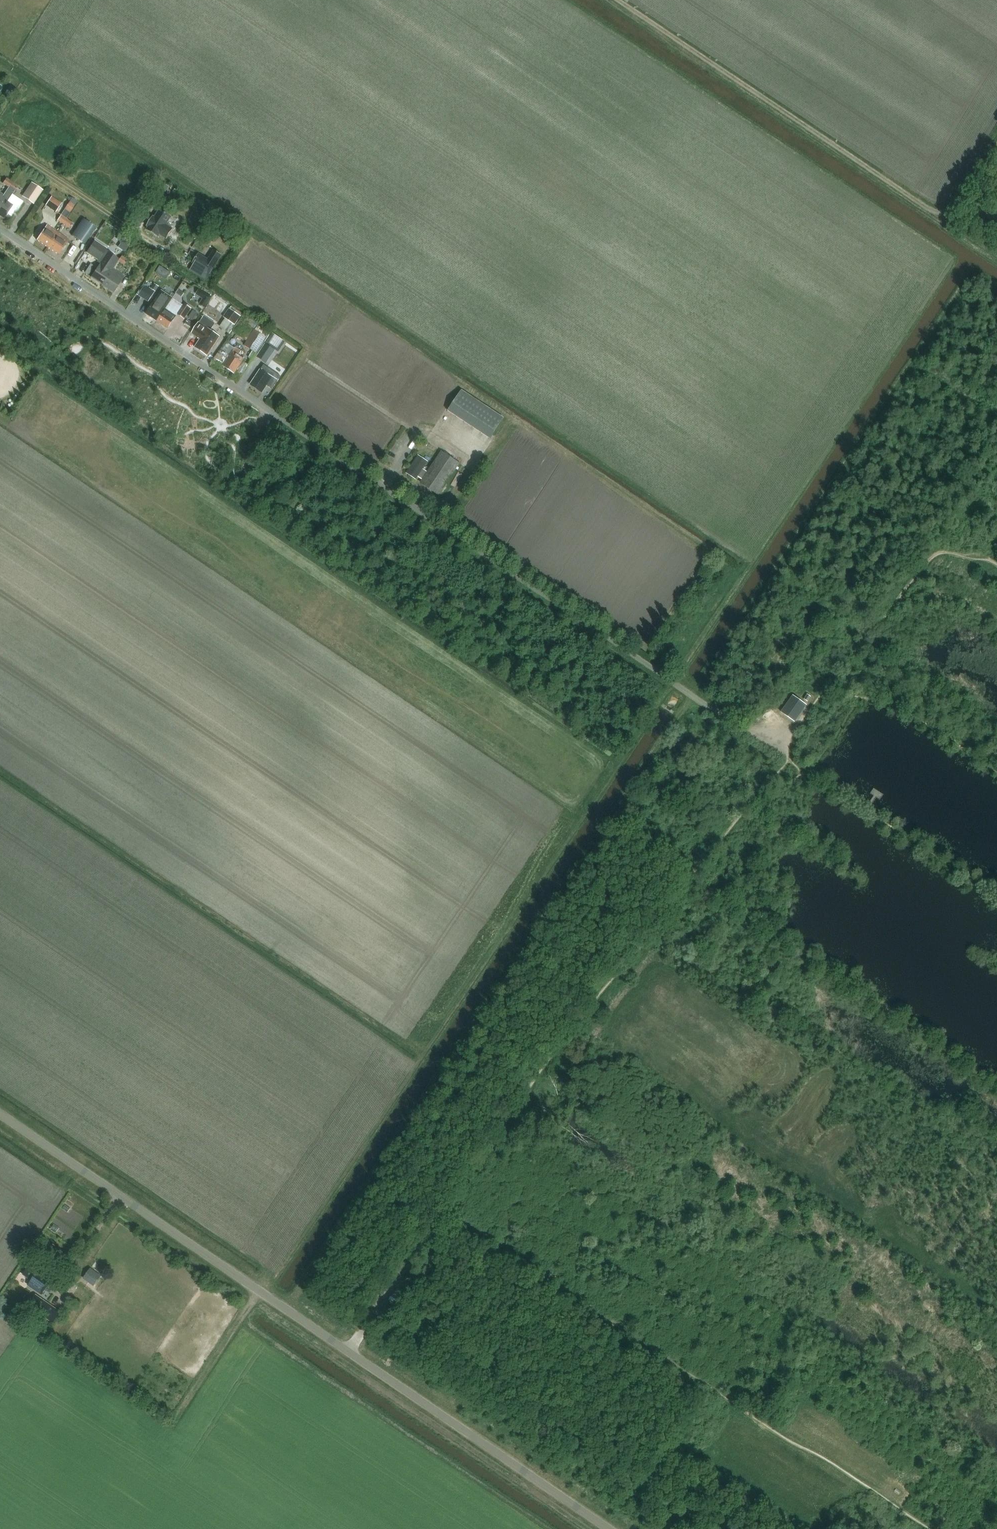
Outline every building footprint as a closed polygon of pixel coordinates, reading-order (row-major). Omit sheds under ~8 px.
[(15,89),(10,85),(4,93),(10,97),(15,89)] [(6,177),(2,183),(8,187),(12,182),(6,177)] [(23,202),(12,194),(18,185),(12,182),(8,187),(3,195),(0,200),(0,215),(4,217),(7,214),(11,217),(15,211),(17,212),(23,202)] [(43,190),(31,182),(21,196),(33,204),(43,190)] [(170,187),(163,182),(157,193),(164,197),(170,187)] [(176,189),(172,193),(177,197),(181,193),(176,189)] [(51,195),(44,205),(55,212),(62,202),(51,195)] [(74,204),(69,201),(63,209),(69,213),(74,204)] [(153,216),(147,226),(148,227),(147,230),(158,237),(160,235),(167,239),(173,229),(167,225),(172,216),(160,209),(155,217),(153,216)] [(57,220),(63,224),(67,218),(60,214),(57,220)] [(73,222),(67,218),(63,224),(69,228),(73,222)] [(83,218),(73,236),(87,244),(97,226),(83,218)] [(37,239),(48,247),(58,232),(47,224),(37,239)] [(69,239),(58,232),(48,247),(59,254),(69,239)] [(103,283),(113,268),(120,259),(106,249),(107,248),(96,240),(87,251),(99,259),(98,261),(101,263),(92,276),(103,283)] [(208,274),(221,254),(214,250),(208,259),(199,253),(192,264),(208,274)] [(160,265),(156,272),(166,278),(170,271),(160,265)] [(113,268),(103,283),(114,291),(124,276),(113,268)] [(145,285),(139,295),(148,302),(155,292),(145,285)] [(200,288),(196,294),(208,302),(212,296),(200,288)] [(161,291),(147,313),(158,320),(172,298),(161,291)] [(172,298),(158,320),(169,327),(178,314),(185,319),(192,308),(184,303),(183,305),(181,304),(182,301),(181,297),(176,293),(172,298)] [(224,317),(235,325),(241,316),(230,308),(224,317)] [(198,313),(193,310),(189,317),(193,320),(198,313)] [(270,330),(245,313),(233,330),(249,341),(246,345),(255,351),(270,330)] [(199,322),(192,332),(201,338),(196,346),(208,354),(220,336),(211,331),(216,324),(203,316),(199,322)] [(265,343),(256,356),(266,363),(276,350),(265,343)] [(223,353),(229,357),(224,365),(236,372),(246,358),(240,354),(243,350),(235,345),(233,347),(229,344),(223,353)] [(252,383),(263,391),(273,376),(268,372),(270,369),(265,365),(262,368),(252,383)] [(504,418),(462,390),(448,411),(490,439),(504,418)] [(416,479),(418,477),(421,479),(419,482),(438,495),(459,465),(441,452),(427,472),(423,469),(428,462),(417,456),(407,473),(416,479)] [(217,476),(216,477),(225,483),(227,478),(219,473),(217,476)] [(781,712),(795,722),(806,705),(792,696),(781,712)] [(54,1277),(33,1263),(25,1274),(32,1279),(29,1283),(34,1287),(34,1288),(42,1294),(54,1277)] [(101,1277),(91,1269),(85,1276),(95,1284),(101,1277)] [(53,1323),(61,1313),(36,1296),(29,1306),(53,1323)]
